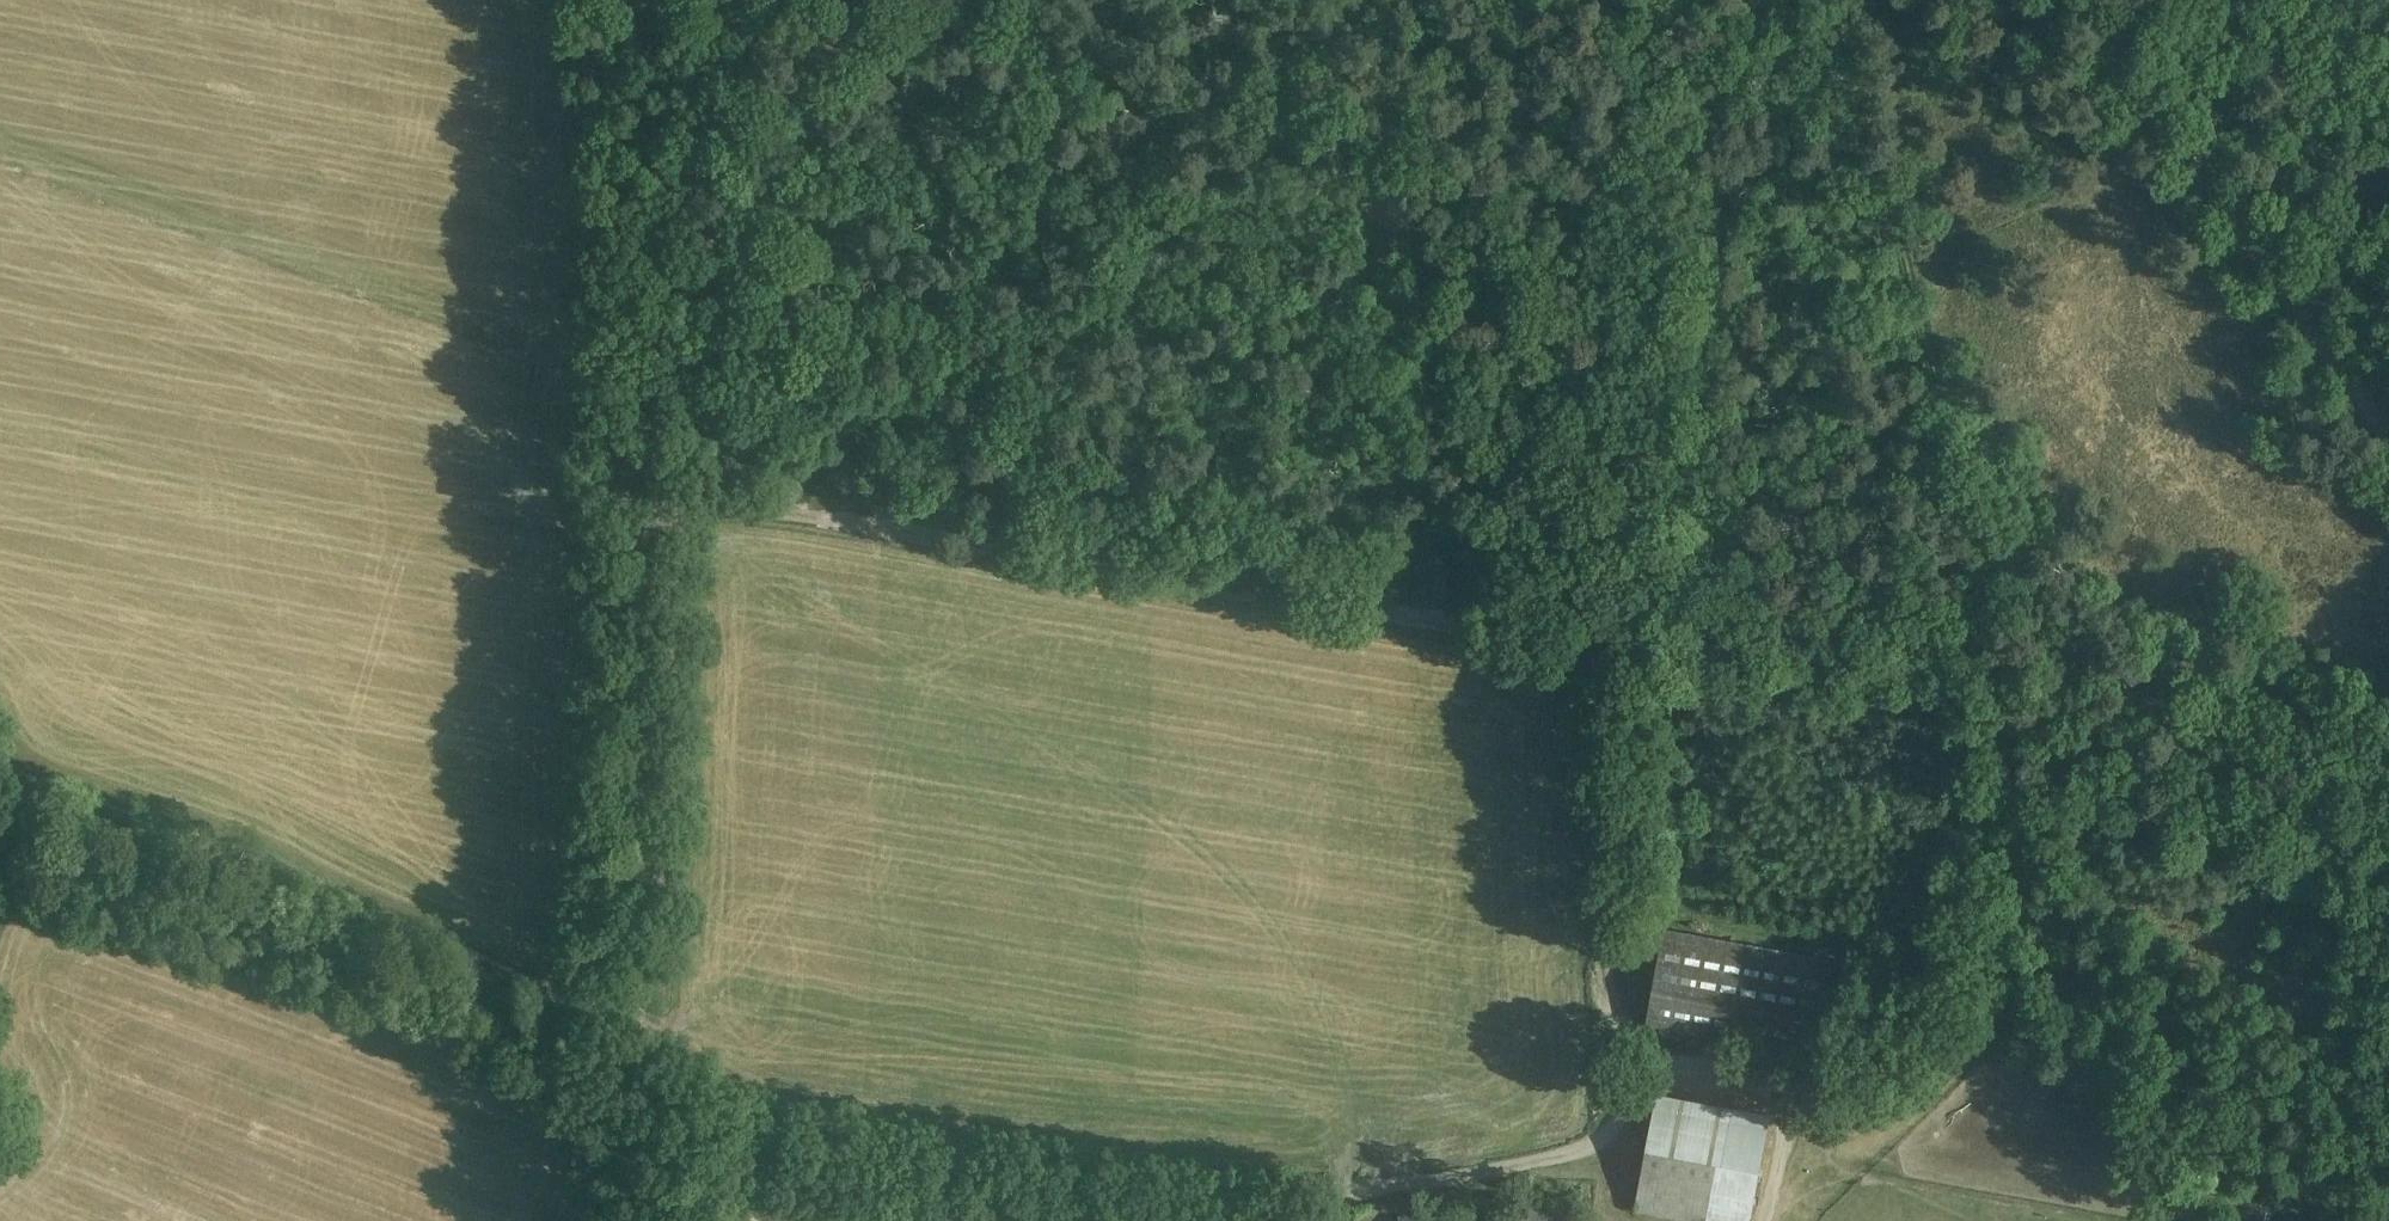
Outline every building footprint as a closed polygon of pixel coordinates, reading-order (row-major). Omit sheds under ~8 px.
[(1829,957),(1664,926),(1647,1020),(1812,1051),(1829,957)] [(1647,1144),(1635,1209),(1697,1220),(1750,1220),(1771,1111),(1733,1103),(1724,1157),(1647,1144)] [(1515,1220),(1567,1220),(1568,1209),(1515,1207),(1515,1220)]
